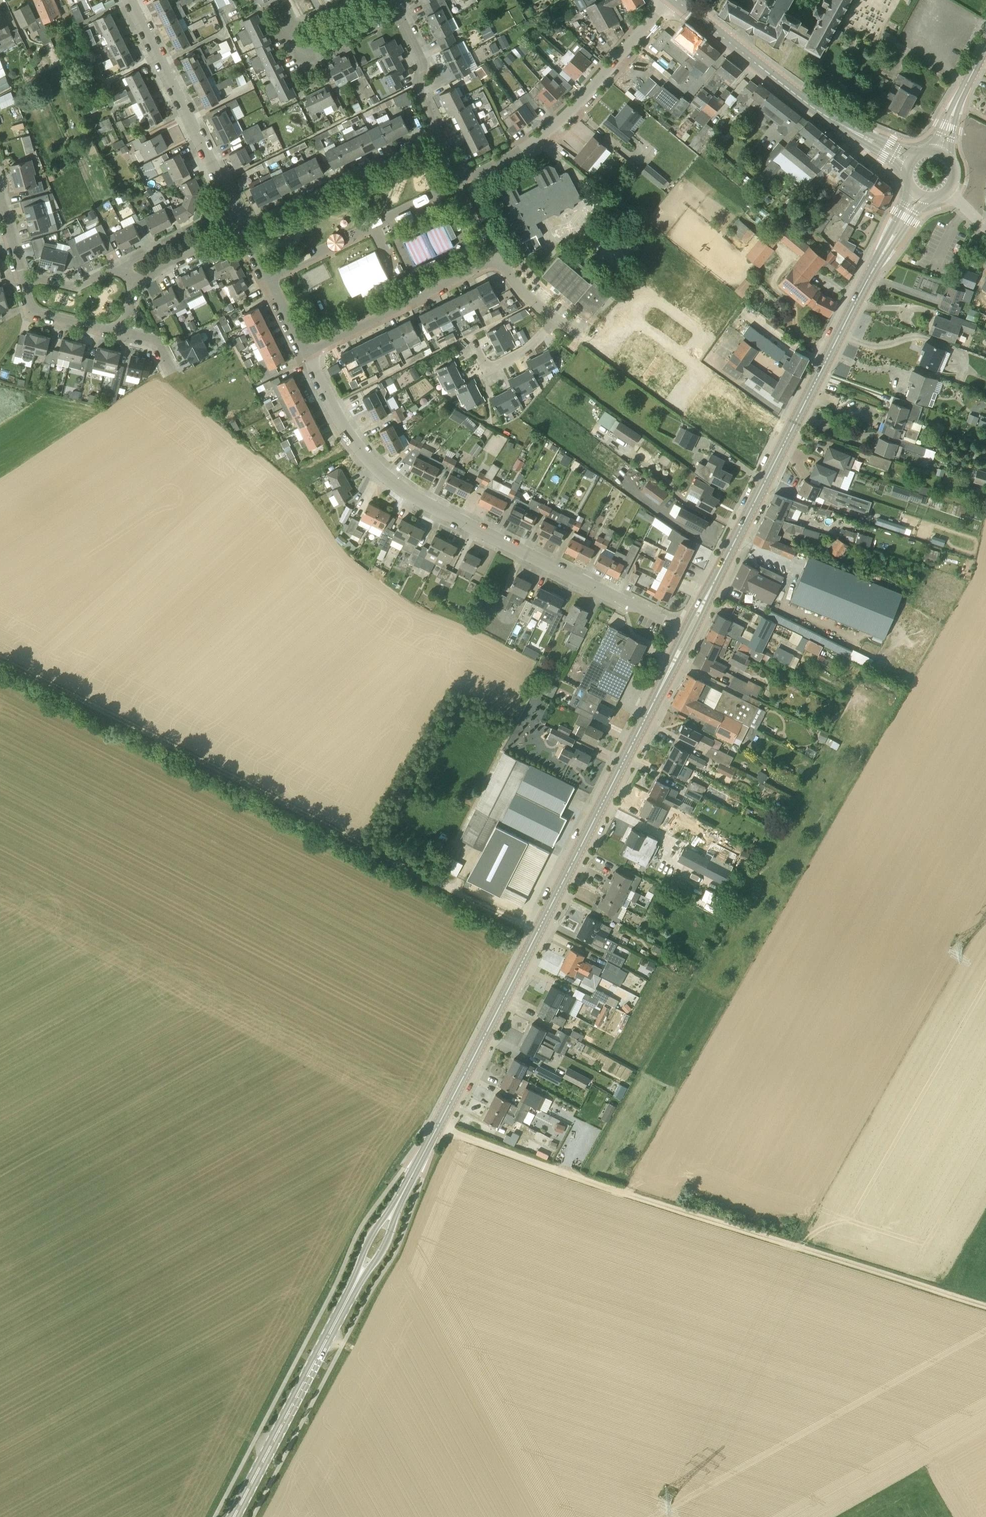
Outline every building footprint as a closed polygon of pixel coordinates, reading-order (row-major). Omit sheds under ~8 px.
[(45,23),(59,18),(51,0),(35,0),(45,23)] [(172,7),(168,0),(156,0),(153,1),(160,14),(172,7)] [(424,4),(425,3),(427,9),(440,3),(438,0),(422,0),(424,4)] [(440,3),(427,9),(430,14),(427,16),(429,20),(428,21),(431,28),(448,20),(454,17),(445,0),(440,3)] [(587,10),(600,34),(620,23),(612,10),(625,2),(629,10),(645,1),(644,0),(606,0),(587,10)] [(739,5),(731,0),(726,0),(718,14),(778,47),(785,34),(804,45),(820,54),(824,45),(841,14),(842,15),(843,14),(842,13),(844,8),(845,9),(846,7),(845,7),(848,2),(849,3),(850,1),(848,1),(849,0),(822,0),(821,2),(826,5),(825,6),(818,2),(813,11),(817,14),(816,16),(819,18),(811,33),(806,30),(808,27),(799,23),(801,20),(785,11),(791,0),(742,0),(739,5)] [(106,9),(104,4),(102,2),(93,7),(97,14),(106,9)] [(53,42),(46,26),(41,28),(29,4),(15,11),(22,26),(30,22),(34,31),(37,30),(43,46),(53,42)] [(70,8),(77,24),(84,22),(77,5),(70,8)] [(160,14),(166,26),(184,17),(179,7),(177,5),(172,7),(160,14)] [(22,42),(16,28),(11,31),(0,10),(0,40),(2,44),(0,45),(0,53),(22,42)] [(635,20),(629,10),(623,14),(630,27),(635,20)] [(100,33),(104,31),(116,25),(110,13),(98,19),(98,20),(94,21),(100,33)] [(241,40),(261,30),(258,24),(261,22),(258,14),(243,22),(246,28),(237,33),(241,40)] [(195,23),(188,26),(184,17),(166,26),(172,38),(190,29),(191,32),(198,28),(195,23)] [(204,25),(202,20),(195,23),(198,28),(204,25)] [(448,20),(431,28),(435,36),(437,35),(439,39),(440,38),(443,44),(455,38),(452,32),(454,31),(448,20)] [(620,23),(600,34),(612,48),(625,33),(620,23)] [(559,24),(554,27),(556,30),(558,34),(563,31),(559,24)] [(116,25),(104,31),(110,44),(122,37),(116,25)] [(686,59),(703,38),(697,33),(696,34),(686,25),(676,37),(675,36),(674,38),(665,30),(653,45),(660,51),(662,49),(681,64),(682,64),(686,59)] [(489,27),(482,31),(486,39),(494,35),(489,27)] [(88,38),(93,36),(91,29),(85,31),(88,38)] [(190,29),(172,38),(178,50),(190,44),(190,43),(195,41),(191,32),(190,29)] [(261,30),(241,40),(244,46),(253,42),(256,48),(270,42),(271,42),(267,34),(264,36),(261,30)] [(897,38),(885,32),(880,42),(892,48),(897,38)] [(97,44),(93,36),(88,38),(91,46),(97,44)] [(122,37),(110,44),(105,46),(111,58),(116,56),(128,50),(122,37)] [(384,57),(399,49),(394,39),(386,43),(383,37),(371,44),(373,49),(379,46),(384,57)] [(455,38),(443,44),(445,49),(443,50),(445,55),(443,55),(447,63),(463,55),(470,51),(464,41),(458,44),(455,38)] [(695,66),(703,73),(710,65),(720,53),(703,38),(686,59),(682,64),(691,71),(695,66)] [(530,43),(534,49),(539,45),(535,40),(530,43)] [(230,51),(231,51),(227,41),(219,45),(221,50),(219,51),(220,53),(221,56),(230,51)] [(270,42),(256,48),(255,49),(259,55),(250,60),(253,67),(273,57),(270,51),(274,49),(270,42)] [(493,53),(499,50),(495,42),(489,45),(493,53)] [(188,71),(201,65),(205,63),(207,62),(208,65),(215,62),(212,56),(207,59),(201,47),(193,51),(194,53),(182,59),(188,71)] [(520,59),(525,54),(518,47),(511,50),(520,59)] [(564,55),(583,71),(591,62),(582,54),(586,50),(583,47),(579,51),(578,51),(575,54),(569,49),(564,55)] [(399,49),(384,57),(378,60),(385,75),(392,72),(400,68),(404,66),(402,60),(404,59),(399,49)] [(128,50),(116,56),(111,58),(115,64),(119,62),(122,68),(135,62),(128,50)] [(237,51),(232,54),(236,63),(241,60),(237,51)] [(215,62),(222,58),(220,53),(212,56),(215,62)] [(511,53),(504,59),(509,65),(516,59),(511,53)] [(98,64),(104,61),(101,54),(95,56),(98,64)] [(340,55),(336,57),(350,83),(365,75),(355,55),(349,58),(348,55),(341,58),(340,55)] [(357,59),(361,66),(368,63),(365,55),(357,59)] [(463,55),(447,63),(450,70),(452,70),(457,80),(469,74),(469,73),(472,72),(463,55)] [(559,74),(562,77),(567,72),(575,80),(583,71),(564,55),(560,60),(566,65),(563,69),(559,74)] [(273,57),(253,67),(256,73),(265,69),(269,75),(283,68),(279,61),(276,63),(273,57)] [(350,83),(336,57),(333,59),(334,62),(328,65),(331,71),(326,74),(333,88),(338,85),(340,88),(350,83)] [(499,69),(504,66),(499,58),(494,62),(499,69)] [(690,116),(704,127),(707,124),(724,102),(718,97),(717,99),(712,95),(726,78),(732,83),(742,70),(726,58),(690,103),(697,108),(690,116)] [(107,69),(104,61),(98,64),(101,71),(107,69)] [(32,62),(27,65),(32,76),(37,73),(32,62)] [(205,63),(201,65),(188,71),(194,84),(207,77),(213,75),(208,65),(207,62),(205,63)] [(681,84),(691,71),(682,64),(681,64),(672,75),(671,76),(681,84)] [(485,65),(476,71),(479,77),(489,71),(485,65)] [(283,68),(269,75),(272,82),(263,86),(266,93),(286,83),(283,78),(287,76),(283,68)] [(400,68),(392,72),(385,75),(386,76),(385,76),(390,86),(388,87),(391,92),(403,87),(400,81),(406,78),(400,68)] [(540,80),(557,98),(566,90),(561,85),(566,80),(562,77),(559,74),(553,68),(540,80)] [(645,73),(646,74),(640,82),(635,89),(647,98),(652,92),(655,94),(661,87),(658,85),(663,78),(651,68),(650,69),(649,69),(645,73)] [(133,89),(145,83),(139,71),(123,79),(126,85),(130,83),(133,89)] [(886,96),(893,99),(889,107),(895,110),(893,113),(898,116),(900,113),(905,116),(921,86),(899,74),(893,83),(900,86),(896,94),(889,90),(886,96)] [(0,76),(0,91),(10,87),(3,75),(0,76)] [(213,75),(207,77),(194,84),(201,96),(217,88),(219,87),(217,84),(213,75)] [(243,75),(236,78),(240,86),(247,83),(243,75)] [(53,87),(61,83),(59,77),(50,81),(53,87)] [(225,81),(227,86),(234,83),(232,77),(225,81)] [(533,99),(536,103),(539,106),(544,102),(549,107),(557,98),(540,80),(535,85),(535,86),(528,93),(533,99)] [(751,80),(736,98),(737,99),(740,101),(738,103),(743,107),(745,105),(759,87),(758,86),(751,80)] [(207,108),(219,102),(219,101),(222,100),(220,96),(220,90),(227,86),(225,81),(217,84),(219,87),(217,88),(201,96),(207,108)] [(151,95),(145,83),(133,89),(127,92),(129,94),(130,98),(133,104),(151,95)] [(286,83),(266,93),(270,100),(279,96),(282,102),(296,95),(293,87),(289,89),(286,83)] [(748,108),(755,99),(761,104),(770,92),(759,83),(758,86),(759,87),(745,105),(748,108)] [(459,85),(451,90),(440,95),(445,105),(464,95),(459,85)] [(655,94),(652,97),(678,118),(690,103),(682,96),(679,100),(662,85),(661,87),(655,94)] [(325,87),(315,92),(324,109),(330,105),(333,111),(338,108),(336,103),(330,91),(328,93),(325,87)] [(129,94),(127,92),(126,89),(119,93),(123,101),(130,98),(129,94)] [(324,109),(315,92),(306,97),(308,102),(306,103),(311,115),(311,114),(314,120),(320,117),(317,112),(324,109)] [(514,102),(528,123),(538,116),(531,106),(536,103),(533,99),(528,93),(528,92),(514,102)] [(770,92),(761,104),(758,107),(781,125),(777,129),(784,135),(787,131),(788,132),(801,116),(770,92)] [(112,96),(116,105),(123,101),(119,93),(112,96)] [(731,107),(737,99),(736,98),(730,94),(724,102),(731,107)] [(138,117),(145,114),(157,108),(151,95),(133,104),(132,105),(137,115),(129,118),(132,123),(139,120),(138,117)] [(464,95),(445,105),(450,115),(454,113),(469,105),(464,95)] [(368,99),(371,106),(378,102),(375,96),(368,99)] [(382,104),(386,110),(388,109),(387,107),(396,103),(393,98),(382,104)] [(218,131),(238,120),(233,109),(240,105),(236,99),(226,104),(229,110),(226,111),(211,118),(218,131)] [(89,106),(89,107),(91,112),(92,114),(106,107),(103,100),(89,106)] [(352,106),(355,113),(362,110),(359,103),(358,102),(352,105),(352,106)] [(518,130),(528,123),(514,102),(500,112),(503,120),(509,128),(514,124),(518,130)] [(474,103),(469,105),(454,113),(459,123),(474,115),(479,113),(474,103)] [(371,109),(374,114),(376,119),(384,116),(381,110),(382,110),(383,111),(386,110),(382,104),(371,109)] [(604,123),(626,141),(633,133),(628,128),(639,115),(627,104),(619,114),(620,115),(616,119),(611,115),(604,123)] [(81,110),(83,116),(91,112),(89,107),(82,110),(81,110)] [(157,108),(145,114),(151,126),(163,120),(157,108)] [(374,114),(371,109),(364,113),(366,118),(374,114)] [(358,115),(350,119),(352,125),(361,120),(358,115)] [(402,115),(391,120),(399,136),(410,131),(402,115)] [(474,115),(459,123),(464,132),(479,125),(474,115)] [(132,123),(129,118),(122,122),(125,127),(132,123)] [(350,119),(341,123),(344,129),(352,125),(350,119)] [(694,123),(689,119),(676,135),(681,138),(694,123)] [(244,131),(238,120),(218,131),(224,143),(238,136),(243,134),(242,132),(244,131)] [(391,120),(380,125),(388,142),(399,136),(391,120)] [(772,161),(805,188),(814,177),(840,146),(808,120),(800,131),(821,149),(811,160),(794,145),(796,142),(792,138),(784,148),(772,161)] [(243,134),(246,139),(262,131),(259,124),(244,131),(242,132),(243,134)] [(698,135),(708,144),(712,139),(707,135),(712,128),(707,124),(704,127),(698,135)] [(380,125),(369,131),(377,147),(388,142),(380,125)] [(479,125),(464,132),(468,142),(484,134),(479,125)] [(499,135),(504,133),(504,132),(500,125),(495,128),(499,135)] [(262,131),(246,139),(249,145),(230,155),(236,168),(251,160),(248,153),(256,149),(253,144),(276,132),(273,126),(262,131)] [(328,130),(330,135),(339,131),(336,126),(328,130)] [(344,134),(347,141),(355,158),(366,153),(358,136),(355,129),(344,134)] [(323,139),(330,135),(328,130),(320,134),(323,139)] [(369,131),(358,136),(366,153),(377,147),(369,131)] [(276,133),(269,136),(272,142),(279,139),(276,133)] [(138,162),(149,157),(167,147),(164,141),(165,141),(161,134),(147,141),(144,135),(132,141),(137,151),(134,153),(138,162)] [(484,134),(468,142),(473,152),(484,146),(487,152),(492,150),(484,134)] [(323,149),(324,148),(320,140),(317,135),(312,138),(318,151),(323,149)] [(700,154),(708,144),(698,135),(689,145),(700,154)] [(588,170),(606,148),(593,137),(586,145),(575,159),(588,170)] [(125,145),(122,139),(120,140),(113,144),(116,150),(125,145)] [(347,141),(336,147),(344,163),(355,158),(347,141)] [(29,154),(36,152),(33,142),(21,146),(23,151),(28,150),(29,154)] [(298,146),(300,150),(308,147),(306,142),(298,146)] [(334,143),(324,148),(323,149),(329,160),(333,169),(344,163),(336,147),(334,143)] [(772,161),(784,148),(778,143),(766,157),(772,161)] [(123,154),(130,150),(127,145),(120,148),(123,154)] [(292,155),(300,150),(298,146),(289,150),(292,155)] [(840,146),(814,177),(820,181),(824,175),(823,171),(825,169),(835,177),(839,173),(846,179),(858,161),(852,157),(853,157),(840,146)] [(162,156),(164,161),(169,171),(185,163),(180,153),(170,159),(167,153),(162,156)] [(284,153),(276,157),(278,161),(286,157),(284,153)] [(278,161),(276,157),(268,161),(270,165),(278,161)] [(316,157),(305,162),(314,179),(325,173),(316,157)] [(16,191),(28,188),(30,195),(45,191),(42,181),(36,182),(34,174),(36,173),(32,160),(11,166),(14,175),(11,176),(16,191)] [(858,161),(846,179),(826,208),(834,213),(848,223),(878,176),(858,161)] [(305,162),(295,167),(303,184),(314,179),(305,162)] [(185,163),(169,171),(177,187),(181,185),(182,184),(179,179),(190,173),(185,163)] [(262,163),(254,167),(256,172),(265,168),(262,163)] [(582,200),(568,171),(559,176),(555,167),(549,165),(537,171),(535,177),(539,185),(520,195),(515,186),(502,193),(513,214),(505,218),(519,244),(525,256),(542,247),(537,239),(544,236),(540,228),(538,229),(536,224),(555,214),(559,216),(561,211),(568,207),(573,208),(575,203),(582,200)] [(660,188),(666,180),(648,165),(642,172),(660,188)] [(256,172),(254,167),(246,171),(248,176),(256,172)] [(295,167),(284,173),(292,189),(303,184),(295,167)] [(50,182),(55,180),(51,171),(47,173),(50,182)] [(284,173),(273,178),(281,195),(292,189),(284,173)] [(878,176),(848,223),(832,247),(833,248),(835,250),(842,255),(855,266),(859,258),(853,252),(856,245),(847,240),(864,207),(872,211),(873,209),(882,213),(892,193),(891,187),(878,176)] [(195,178),(182,184),(181,185),(186,195),(185,198),(197,202),(200,194),(198,189),(200,188),(195,178)] [(273,178),(262,184),(270,200),(281,195),(273,178)] [(270,200),(262,184),(251,189),(259,205),(270,200)] [(129,199),(126,193),(118,197),(116,198),(118,204),(129,199)] [(25,207),(28,219),(47,214),(44,202),(50,200),(48,194),(21,202),(22,208),(25,207)] [(196,205),(186,201),(184,201),(183,205),(173,210),(179,223),(190,218),(189,216),(193,213),(196,205)] [(155,213),(163,229),(173,224),(168,213),(173,210),(171,205),(155,213)] [(834,213),(826,208),(818,221),(813,228),(820,233),(825,226),(834,213)] [(90,221),(97,218),(93,211),(86,215),(90,221)] [(139,221),(142,226),(148,223),(153,234),(163,229),(155,213),(139,221)] [(47,214),(28,219),(31,231),(29,231),(31,238),(58,230),(56,224),(50,225),(47,214)] [(124,229),(132,244),(142,239),(136,229),(142,226),(139,221),(136,223),(132,216),(121,221),(124,228),(124,229)] [(751,230),(738,220),(729,231),(746,246),(755,235),(750,231),(751,230)] [(98,232),(88,238),(97,256),(103,252),(104,255),(114,249),(110,242),(108,236),(102,224),(96,227),(98,232)] [(67,238),(72,235),(68,228),(63,231),(67,238)] [(108,236),(110,242),(116,239),(122,249),(132,244),(124,229),(108,236)] [(52,269),(56,250),(45,247),(45,243),(44,237),(31,240),(37,260),(40,261),(39,266),(52,269)] [(72,248),(81,266),(91,261),(90,259),(97,256),(88,238),(77,243),(74,238),(68,241),(72,248)] [(974,249),(977,242),(971,238),(967,245),(974,249)] [(774,252),(759,239),(754,246),(757,249),(749,259),(760,268),(774,252)] [(982,253),(985,255),(985,254),(985,247),(978,243),(975,249),(982,253)] [(607,245),(600,253),(609,261),(615,253),(607,245)] [(779,283),(794,296),(804,305),(807,302),(817,290),(818,289),(807,280),(816,270),(819,266),(825,259),(811,247),(793,268),(792,268),(779,283)] [(56,250),(52,269),(64,272),(65,267),(70,268),(74,266),(75,269),(81,266),(72,248),(68,250),(69,252),(68,252),(56,250)] [(855,266),(842,255),(835,250),(833,248),(825,259),(829,262),(849,279),(855,266)] [(594,282),(597,278),(566,252),(561,258),(559,256),(542,275),(575,303),(578,300),(594,314),(610,296),(594,282)] [(210,268),(216,279),(221,276),(220,273),(229,269),(235,280),(236,281),(243,277),(243,278),(246,276),(236,258),(232,260),(231,257),(215,265),(216,266),(210,268)] [(192,272),(200,287),(216,279),(210,268),(205,271),(203,266),(192,272)] [(979,274),(957,266),(952,281),(973,289),(979,274)] [(180,288),(187,302),(203,294),(200,287),(192,272),(181,277),(186,285),(180,288)] [(486,273),(475,278),(478,284),(488,279),(486,273)] [(235,280),(227,285),(235,302),(246,296),(243,290),(248,288),(243,278),(243,277),(236,281),(235,280)] [(478,287),(486,303),(489,308),(500,302),(490,281),(478,287)] [(164,295),(172,310),(173,314),(189,306),(187,302),(180,288),(175,291),(172,286),(162,292),(163,295),(164,295)] [(939,307),(958,314),(960,307),(958,306),(963,291),(950,286),(946,296),(944,295),(939,307)] [(466,292),(474,308),(486,303),(478,287),(466,292)] [(707,296),(697,289),(684,306),(694,313),(707,296)] [(830,316),(837,302),(820,294),(820,292),(817,290),(807,302),(813,305),(812,307),(830,316)] [(455,298),(463,314),(474,308),(466,292),(455,298)] [(161,316),(172,310),(164,295),(163,295),(153,300),(157,308),(152,311),(157,323),(163,320),(161,316)] [(717,303),(707,296),(694,313),(704,320),(717,303)] [(0,300),(0,318),(3,317),(2,315),(1,315),(0,312),(9,310),(6,298),(0,300)] [(443,304),(451,320),(463,314),(455,298),(443,304)] [(510,313),(519,309),(516,303),(507,308),(510,313)] [(232,304),(225,307),(227,312),(234,309),(232,304)] [(431,309),(439,326),(451,320),(443,304),(431,309)] [(249,326),(264,318),(258,308),(243,315),(249,326)] [(439,326),(431,309),(420,315),(428,332),(439,326)] [(520,312),(523,318),(530,314),(526,309),(525,309),(520,312)] [(969,311),(966,320),(975,324),(979,314),(969,311)] [(493,317),(495,321),(503,317),(501,313),(493,317)] [(513,323),(518,320),(515,314),(510,317),(513,323)] [(220,321),(226,333),(231,330),(224,315),(219,318),(220,321)] [(975,324),(966,320),(953,315),(951,322),(936,317),(930,331),(954,340),(958,328),(973,333),(977,324),(975,324)] [(487,325),(495,321),(493,317),(485,321),(487,325)] [(264,318),(249,326),(254,337),(269,329),(264,318)] [(407,342),(418,336),(419,336),(411,320),(399,325),(407,342)] [(228,336),(226,333),(220,321),(213,324),(224,345),(230,342),(228,336)] [(470,328),(472,333),(480,329),(478,324),(470,328)] [(493,343),(512,334),(510,330),(507,331),(504,324),(488,332),(493,343)] [(388,331),(396,347),(407,342),(399,325),(388,331)] [(778,362),(782,356),(785,352),(776,344),(749,325),(743,335),(746,337),(763,349),(762,350),(778,362)] [(464,337),(472,333),(470,328),(462,332),(464,337)] [(269,329),(254,337),(259,348),(275,340),(269,329)] [(522,345),(528,342),(522,329),(515,332),(518,338),(522,345)] [(376,337),(384,353),(396,347),(388,331),(376,337)] [(33,360),(35,353),(39,335),(27,332),(24,345),(18,343),(15,356),(22,357),(24,361),(29,362),(31,360),(33,360)] [(200,334),(199,333),(179,344),(180,347),(179,348),(181,352),(182,351),(185,357),(188,356),(191,362),(208,354),(205,347),(206,347),(204,342),(206,341),(208,340),(209,337),(207,333),(204,332),(202,333),(200,334)] [(512,334),(493,343),(499,355),(515,346),(511,339),(514,338),(512,334)] [(39,335),(35,353),(46,356),(44,363),(51,364),(51,362),(54,352),(48,350),(51,338),(39,335)] [(643,343),(633,335),(621,352),(631,360),(643,343)] [(446,340),(449,344),(457,340),(455,336),(446,340)] [(236,346),(243,343),(240,337),(233,340),(236,346)] [(364,343),(372,359),(384,353),(376,337),(364,343)] [(800,376),(790,370),(780,384),(752,365),(762,350),(763,349),(746,337),(723,369),(738,379),(742,372),(772,393),(772,394),(786,402),(796,384),(800,376)] [(54,350),(54,352),(51,362),(57,364),(59,357),(70,359),(75,341),(63,339),(60,351),(54,350)] [(275,340),(259,348),(265,359),(280,351),(275,340)] [(441,348),(449,344),(446,340),(439,344),(441,348)] [(75,341),(70,359),(81,362),(80,369),(86,371),(89,358),(83,357),(86,344),(75,341)] [(936,369),(944,350),(926,342),(923,348),(926,349),(920,362),(936,369)] [(246,348),(243,343),(236,346),(239,352),(246,348)] [(353,348),(361,365),(372,359),(364,343),(353,348)] [(653,350),(643,343),(631,360),(641,367),(653,350)] [(89,358),(86,371),(104,375),(110,350),(98,347),(95,359),(89,358)] [(361,365),(353,348),(341,354),(349,370),(361,365)] [(110,350),(104,375),(121,379),(124,367),(118,365),(121,353),(110,350)] [(663,357),(653,350),(641,367),(651,374),(663,357)] [(280,351),(265,359),(257,362),(264,375),(260,377),(262,381),(279,373),(276,367),(285,362),(280,351)] [(538,356),(547,375),(552,373),(550,370),(557,367),(549,351),(538,356)] [(800,376),(809,358),(795,351),(790,361),(782,356),(778,362),(790,370),(800,376)] [(414,356),(417,360),(424,356),(422,352),(414,356)] [(132,355),(128,374),(140,377),(141,375),(148,377),(151,362),(144,360),(145,358),(132,355)] [(408,364),(417,360),(414,356),(406,360),(408,364)] [(527,362),(531,369),(536,378),(542,375),(543,377),(547,375),(538,356),(527,362)] [(673,365),(663,357),(651,374),(661,381),(673,365)] [(247,368),(253,364),(250,358),(244,362),(247,368)] [(438,378),(441,382),(459,372),(453,362),(437,370),(441,377),(438,378)] [(391,367),(393,372),(401,368),(399,363),(391,367)] [(683,372),(673,365),(661,381),(671,389),(683,372)] [(385,376),(393,372),(391,367),(383,371),(385,376)] [(550,370),(552,373),(554,377),(559,371),(557,367),(550,370)] [(540,385),(536,378),(531,369),(520,375),(530,393),(534,391),(533,389),(540,385)] [(938,380),(922,375),(913,371),(910,380),(913,381),(907,398),(929,406),(930,404),(932,405),(934,404),(938,393),(937,390),(935,390),(938,380)] [(448,392),(457,387),(464,383),(459,372),(441,382),(443,387),(445,385),(448,392)] [(273,387),(278,397),(298,387),(291,373),(276,381),(277,384),(273,387)] [(368,379),(370,383),(378,379),(376,375),(368,379)] [(525,395),(530,393),(520,375),(509,380),(513,388),(518,396),(524,393),(525,395)] [(377,384),(380,389),(363,398),(369,409),(386,401),(384,397),(388,392),(385,387),(394,382),(391,377),(377,384)] [(266,389),(273,386),(270,379),(263,383),(266,389)] [(362,387),(370,383),(368,379),(360,383),(362,387)] [(458,395),(460,399),(479,390),(473,379),(464,383),(457,387),(460,394),(458,395)] [(715,379),(708,388),(722,398),(728,389),(715,379)] [(298,387),(278,397),(283,409),(304,398),(298,387)] [(522,404),(518,396),(513,388),(502,393),(512,412),(516,410),(515,407),(522,404)] [(708,388),(702,397),(715,407),(722,398),(708,388)] [(484,401),(479,390),(460,399),(462,404),(465,403),(468,410),(484,401)] [(508,413),(512,412),(502,393),(491,399),(499,415),(506,412),(507,414),(508,413)] [(88,402),(96,404),(98,396),(90,394),(88,402)] [(110,407),(115,403),(117,395),(110,394),(109,395),(106,397),(110,407)] [(392,413),(394,418),(403,413),(402,412),(400,408),(399,408),(393,396),(386,401),(369,409),(375,421),(392,413)] [(702,397),(695,406),(709,416),(715,407),(702,397)] [(304,398),(283,409),(289,419),(294,417),(309,409),(304,398)] [(919,405),(900,398),(898,404),(892,402),(888,413),(913,422),(919,405)] [(265,403),(267,409),(274,406),(271,400),(265,403)] [(695,406),(689,415),(702,425),(709,416),(695,406)] [(309,409),(294,417),(299,428),(315,420),(309,409)] [(450,417),(455,420),(462,412),(456,409),(450,417)] [(610,428),(616,416),(604,410),(598,422),(610,428)] [(758,411),(752,420),(766,430),(772,421),(758,411)] [(386,443),(398,436),(405,433),(399,422),(406,419),(403,413),(394,418),(397,423),(380,431),(386,443)] [(881,432),(901,439),(908,441),(916,444),(923,425),(913,422),(888,413),(881,432)] [(976,425),(979,417),(969,414),(966,421),(976,425)] [(276,425),(283,422),(280,415),(273,418),(276,425)] [(620,421),(617,419),(609,430),(613,432),(620,421)] [(977,425),(985,428),(985,421),(980,419),(977,425)] [(315,420),(299,428),(294,430),(300,441),(305,438),(320,431),(315,420)] [(752,420),(745,429),(759,439),(766,430),(752,420)] [(613,432),(633,446),(641,435),(620,421),(613,432)] [(288,433),(283,422),(276,425),(281,436),(288,433)] [(739,438),(753,448),(759,439),(745,429),(739,438)] [(686,430),(679,443),(692,450),(699,437),(686,430)] [(325,442),(320,431),(305,438),(310,449),(325,442)] [(483,449),(495,455),(504,437),(492,431),(483,449)] [(409,446),(414,449),(418,442),(412,439),(410,444),(405,433),(398,436),(386,443),(392,454),(409,446)] [(417,434),(412,439),(418,442),(420,443),(425,439),(417,434)] [(898,443),(880,437),(875,450),(885,454),(884,456),(891,458),(892,456),(894,457),(896,449),(901,451),(903,446),(898,444),(898,443)] [(733,447),(746,457),(753,448),(739,438),(733,447)] [(288,439),(281,443),(284,449),(291,445),(288,439)] [(512,451),(514,443),(508,441),(506,450),(512,451)] [(926,448),(916,444),(908,441),(906,449),(923,455),(926,448)] [(410,469),(422,475),(431,457),(420,451),(423,444),(420,443),(418,442),(414,449),(420,451),(417,457),(410,469)] [(477,443),(470,453),(476,458),(483,448),(477,443)] [(825,460),(828,461),(850,470),(855,457),(830,447),(828,451),(827,450),(825,456),(826,456),(825,460)] [(292,450),(286,453),(289,460),(295,457),(292,450)] [(572,458),(565,454),(560,463),(567,467),(572,458)] [(871,454),(867,463),(887,471),(892,461),(871,454)] [(448,465),(451,458),(446,455),(442,463),(431,457),(422,475),(434,480),(439,469),(444,471),(447,465),(448,465)] [(712,481),(725,487),(731,474),(720,468),(724,461),(712,455),(706,466),(699,463),(695,472),(711,484),(712,481)] [(444,485),(456,491),(462,479),(466,472),(454,466),(457,461),(451,458),(448,465),(453,468),(444,485)] [(520,471),(525,463),(518,458),(513,467),(520,471)] [(839,487),(843,479),(844,475),(847,476),(850,470),(828,461),(826,467),(816,463),(815,466),(813,466),(811,472),(812,472),(811,475),(839,487)] [(478,503),(490,508),(499,490),(493,487),(492,480),(500,468),(493,463),(486,475),(481,483),(487,486),(478,503)] [(333,484),(341,479),(346,477),(342,470),(339,469),(328,475),(333,484)] [(594,473),(587,469),(584,475),(591,479),(594,473)] [(978,469),(973,482),(985,486),(985,484),(985,483),(985,471),(978,469)] [(475,480),(481,483),(486,475),(480,472),(475,480)] [(346,477),(341,479),(333,484),(335,488),(333,490),(335,495),(348,488),(347,486),(350,484),(346,477)] [(714,487),(697,478),(692,488),(702,494),(697,504),(712,512),(719,499),(710,495),(714,487)] [(462,479),(456,491),(467,497),(473,485),(462,479)] [(815,500),(818,491),(842,500),(844,493),(821,485),(820,487),(805,479),(799,492),(815,500)] [(650,480),(642,491),(659,504),(667,493),(650,480)] [(499,490),(490,508),(502,514),(507,503),(510,504),(514,498),(517,491),(521,484),(515,481),(508,495),(499,490)] [(930,488),(916,483),(915,483),(912,490),(927,495),(927,494),(930,488)] [(348,488),(335,495),(340,504),(353,497),(348,488)] [(908,500),(909,499),(911,491),(902,489),(900,497),(908,500)] [(527,508),(529,504),(520,500),(522,494),(517,491),(514,498),(516,499),(513,505),(514,506),(508,517),(519,523),(527,508)] [(921,503),(924,496),(911,491),(909,499),(921,503)] [(775,494),(766,514),(796,524),(801,511),(806,513),(808,507),(775,494)] [(531,529),(539,514),(540,512),(542,513),(547,505),(532,498),(529,504),(527,508),(519,523),(531,529)] [(372,524),(380,509),(369,503),(360,522),(352,518),(346,531),(360,538),(363,532),(356,529),(358,525),(369,530),(369,531),(373,524),(372,524)] [(537,532),(549,538),(555,526),(558,520),(549,515),(552,508),(547,505),(542,513),(546,515),(544,520),(537,532)] [(346,506),(339,521),(345,524),(352,509),(346,506)] [(702,532),(708,521),(681,507),(676,518),(702,532)] [(372,524),(373,524),(383,530),(391,514),(380,509),(372,524)] [(637,515),(643,518),(644,516),(652,521),(654,517),(646,512),(641,509),(637,515)] [(796,524),(766,514),(756,534),(779,543),(782,535),(778,533),(781,526),(786,528),(785,531),(795,534),(796,532),(802,534),(804,527),(796,524)] [(561,544),(569,526),(573,528),(576,521),(571,518),(567,525),(558,520),(555,526),(549,538),(561,544)] [(402,519),(395,533),(390,530),(387,536),(381,548),(387,551),(393,539),(403,545),(413,525),(402,519)] [(897,531),(899,526),(877,519),(875,524),(897,531)] [(576,521),(573,528),(578,531),(582,523),(576,521)] [(413,525),(403,545),(401,548),(412,554),(408,562),(414,565),(419,555),(421,550),(416,547),(424,531),(413,525)] [(614,531),(609,528),(604,537),(610,540),(614,531)] [(856,543),(856,542),(859,533),(846,529),(843,539),(856,543)] [(681,535),(672,530),(667,538),(674,542),(674,543),(679,546),(674,555),(687,562),(694,548),(678,540),(681,535)] [(577,556),(583,544),(586,538),(574,532),(565,550),(577,556)] [(381,548),(387,536),(381,533),(375,545),(381,548)] [(859,533),(856,542),(867,546),(870,536),(859,533)] [(594,544),(600,547),(604,537),(599,534),(594,544)] [(792,558),(793,556),(797,550),(779,543),(756,534),(753,542),(792,558)] [(435,536),(424,558),(429,560),(435,563),(446,541),(435,536)] [(600,547),(603,548),(605,549),(606,548),(610,540),(604,537),(600,547)] [(848,545),(838,538),(830,552),(840,558),(848,545)] [(350,540),(345,545),(352,552),(357,547),(350,540)] [(457,547),(446,541),(435,563),(446,568),(441,578),(447,581),(452,571),(446,568),(450,561),(457,547)] [(616,551),(612,559),(606,571),(618,577),(624,565),(629,568),(640,547),(633,543),(626,556),(616,551)] [(595,550),(583,544),(577,556),(588,562),(595,550)] [(928,546),(924,559),(937,563),(941,549),(928,546)] [(474,571),(481,558),(467,552),(461,565),(467,568),(463,576),(470,579),(474,571)] [(595,565),(606,571),(612,559),(601,553),(595,565)] [(419,555),(414,565),(420,568),(424,558),(419,555)] [(687,562),(674,555),(672,560),(666,557),(665,560),(658,557),(655,562),(681,575),(687,562)] [(903,593),(809,556),(790,601),(884,639),(903,593)] [(681,575),(655,562),(653,568),(660,571),(656,579),(661,582),(674,588),(681,575)] [(732,584),(771,603),(783,577),(767,569),(763,576),(756,573),(758,570),(743,562),(732,584)] [(447,581),(453,583),(458,573),(452,571),(447,581)] [(634,585),(639,575),(633,572),(628,582),(634,585)] [(515,616),(519,618),(527,600),(524,599),(531,583),(516,576),(510,589),(511,589),(507,598),(501,595),(495,607),(501,609),(502,607),(508,610),(513,602),(520,606),(515,616)] [(668,602),(674,588),(661,582),(657,590),(649,586),(647,591),(668,602)] [(527,600),(519,618),(518,620),(528,625),(531,618),(538,621),(539,620),(552,594),(540,588),(532,603),(527,600)] [(563,599),(552,594),(539,620),(549,625),(545,634),(551,637),(561,619),(555,616),(563,599)] [(583,637),(579,635),(578,634),(586,618),(584,617),(587,611),(574,605),(567,619),(568,620),(562,631),(570,635),(566,641),(578,647),(583,637)] [(738,640),(762,652),(776,623),(762,617),(758,626),(752,639),(741,633),(744,627),(717,613),(711,627),(726,634),(732,637),(738,640)] [(600,644),(637,663),(646,644),(638,640),(636,639),(617,630),(618,629),(610,625),(600,644)] [(711,627),(705,638),(726,648),(732,637),(726,634),(711,627)] [(789,640),(797,645),(795,649),(803,653),(805,649),(809,640),(801,636),(802,635),(793,631),(793,632),(789,640)] [(693,662),(722,676),(726,668),(713,661),(716,656),(721,659),(726,648),(705,638),(693,662)] [(762,658),(765,653),(762,652),(738,640),(733,651),(747,659),(748,656),(760,662),(762,658)] [(823,647),(809,640),(805,649),(818,656),(823,647)] [(592,660),(607,667),(597,686),(591,683),(587,691),(602,699),(604,700),(607,692),(619,698),(637,663),(600,644),(592,660)] [(523,652),(530,655),(533,649),(526,646),(523,652)] [(772,657),(790,664),(795,653),(777,646),(772,657)] [(871,665),(874,658),(853,649),(850,656),(871,665)] [(744,665),(747,659),(733,651),(727,662),(746,672),(748,667),(744,665)] [(769,662),(772,657),(771,657),(765,653),(762,658),(769,662)] [(819,655),(816,661),(821,664),(825,657),(820,654),(819,655)] [(679,691),(703,703),(712,687),(704,683),(687,674),(679,691)] [(728,686),(744,694),(749,696),(751,692),(758,695),(761,689),(733,676),(728,686)] [(553,697),(557,689),(547,684),(542,692),(553,697)] [(742,698),(724,689),(714,709),(742,723),(749,726),(761,702),(749,696),(744,694),(742,698)] [(602,699),(587,691),(580,703),(579,706),(577,705),(574,711),(580,714),(580,713),(585,716),(587,712),(608,722),(614,709),(600,702),(602,699)] [(732,743),(742,723),(714,709),(703,703),(679,691),(672,704),(706,721),(703,728),(732,743)] [(590,718),(585,716),(580,713),(580,714),(576,723),(580,725),(576,734),(596,744),(603,731),(587,723),(590,718)] [(557,731),(568,737),(571,731),(560,725),(557,731)] [(706,755),(722,763),(729,767),(734,758),(719,750),(722,742),(715,738),(714,740),(701,734),(701,733),(684,725),(678,736),(695,744),(696,743),(709,749),(706,755)] [(573,740),(568,737),(557,731),(552,729),(547,738),(557,743),(558,741),(570,747),(573,740)] [(821,730),(818,738),(820,739),(825,741),(829,734),(821,730)] [(668,757),(683,764),(686,758),(703,767),(706,761),(689,752),(675,745),(668,757)] [(574,753),(568,750),(563,747),(558,757),(577,766),(578,764),(585,767),(591,755),(577,748),(574,753)] [(561,815),(575,787),(505,751),(480,799),(474,811),(460,839),(483,851),(496,825),(499,819),(553,846),(567,818),(561,815)] [(679,770),(683,764),(668,757),(662,769),(676,776),(677,776),(686,781),(689,775),(679,770)] [(735,771),(719,763),(716,770),(731,778),(735,771)] [(756,778),(755,780),(759,783),(762,784),(767,776),(760,771),(756,778)] [(687,788),(702,795),(708,798),(712,791),(691,780),(687,788)] [(656,781),(650,794),(678,808),(681,800),(675,797),(678,792),(656,781)] [(765,786),(759,783),(756,787),(763,791),(765,786)] [(702,795),(687,788),(684,794),(699,802),(702,795)] [(646,822),(658,827),(666,809),(647,799),(640,813),(648,818),(646,822)] [(496,825),(483,851),(469,880),(522,907),(550,852),(496,825)] [(647,836),(632,828),(625,842),(629,844),(624,854),(643,863),(647,856),(653,859),(660,845),(654,842),(656,838),(648,834),(647,836)] [(710,858),(686,846),(679,860),(703,872),(710,858)] [(748,859),(750,853),(742,850),(739,857),(748,859)] [(439,867),(456,876),(463,865),(445,855),(439,867)] [(723,877),(727,868),(716,864),(712,873),(723,877)] [(611,879),(613,881),(634,891),(641,877),(623,868),(621,873),(616,870),(611,879)] [(605,881),(603,886),(625,897),(636,903),(641,894),(634,891),(613,881),(611,885),(605,881)] [(607,893),(605,897),(621,906),(625,897),(603,886),(601,890),(607,893)] [(621,906),(605,897),(602,896),(598,906),(603,908),(600,913),(620,923),(621,919),(616,916),(621,906)] [(588,915),(583,925),(607,937),(612,928),(588,915)] [(607,937),(583,925),(578,935),(602,947),(607,937)] [(671,942),(680,947),(684,939),(675,934),(671,942)] [(700,948),(706,952),(711,944),(704,940),(700,947),(700,948)] [(570,949),(565,959),(596,974),(599,969),(586,962),(586,964),(581,961),(584,956),(570,949)] [(598,976),(596,974),(565,959),(561,968),(582,980),(584,975),(589,978),(587,982),(593,985),(598,976)] [(621,967),(608,961),(605,967),(617,974),(621,967)] [(652,971),(656,964),(650,961),(646,968),(652,971)] [(633,976),(631,981),(643,985),(645,980),(633,976)] [(544,1000),(557,1006),(570,1013),(578,999),(594,1008),(598,1001),(576,989),(573,997),(552,986),(544,1000)] [(595,988),(592,995),(607,1003),(610,996),(595,988)] [(553,1014),(557,1006),(544,1000),(537,1014),(550,1020),(562,1026),(566,1019),(559,1015),(558,1017),(553,1014)] [(627,1003),(622,1007),(627,1013),(632,1009),(627,1003)] [(595,1024),(600,1026),(610,1008),(605,1006),(595,1024)] [(532,1023),(526,1036),(547,1046),(564,1055),(568,1047),(565,1045),(567,1041),(574,1045),(575,1042),(577,1043),(578,1040),(570,1036),(562,1032),(559,1038),(546,1031),(546,1030),(532,1023)] [(570,1036),(578,1040),(581,1041),(584,1036),(573,1030),(570,1036)] [(547,1046),(526,1036),(520,1048),(533,1055),(534,1055),(548,1062),(551,1057),(544,1053),(547,1046)] [(628,1078),(632,1069),(585,1043),(580,1052),(628,1078)] [(508,1071),(521,1077),(524,1070),(531,1074),(534,1069),(527,1065),(514,1058),(508,1071)] [(589,1078),(568,1067),(562,1077),(584,1088),(589,1078)] [(528,1081),(521,1077),(508,1071),(501,1085),(513,1092),(514,1091),(523,1096),(521,1100),(530,1105),(531,1106),(540,1110),(546,1098),(525,1087),(528,1081)] [(550,1072),(547,1078),(557,1083),(560,1077),(550,1072)] [(619,1084),(613,1095),(621,1099),(627,1088),(619,1084)] [(530,1105),(521,1100),(517,1107),(509,1102),(510,1101),(496,1094),(490,1106),(514,1119),(521,1123),(530,1105)] [(606,1114),(611,1116),(616,1107),(609,1103),(607,1108),(609,1109),(606,1114)] [(503,1121),(511,1125),(514,1119),(490,1106),(484,1118),(500,1127),(503,1121)] [(565,1126),(558,1123),(555,1131),(563,1133),(565,1126)] [(517,1140),(506,1135),(503,1141),(514,1146),(517,1140)] [(558,1143),(552,1141),(549,1147),(556,1149),(558,1143)]
